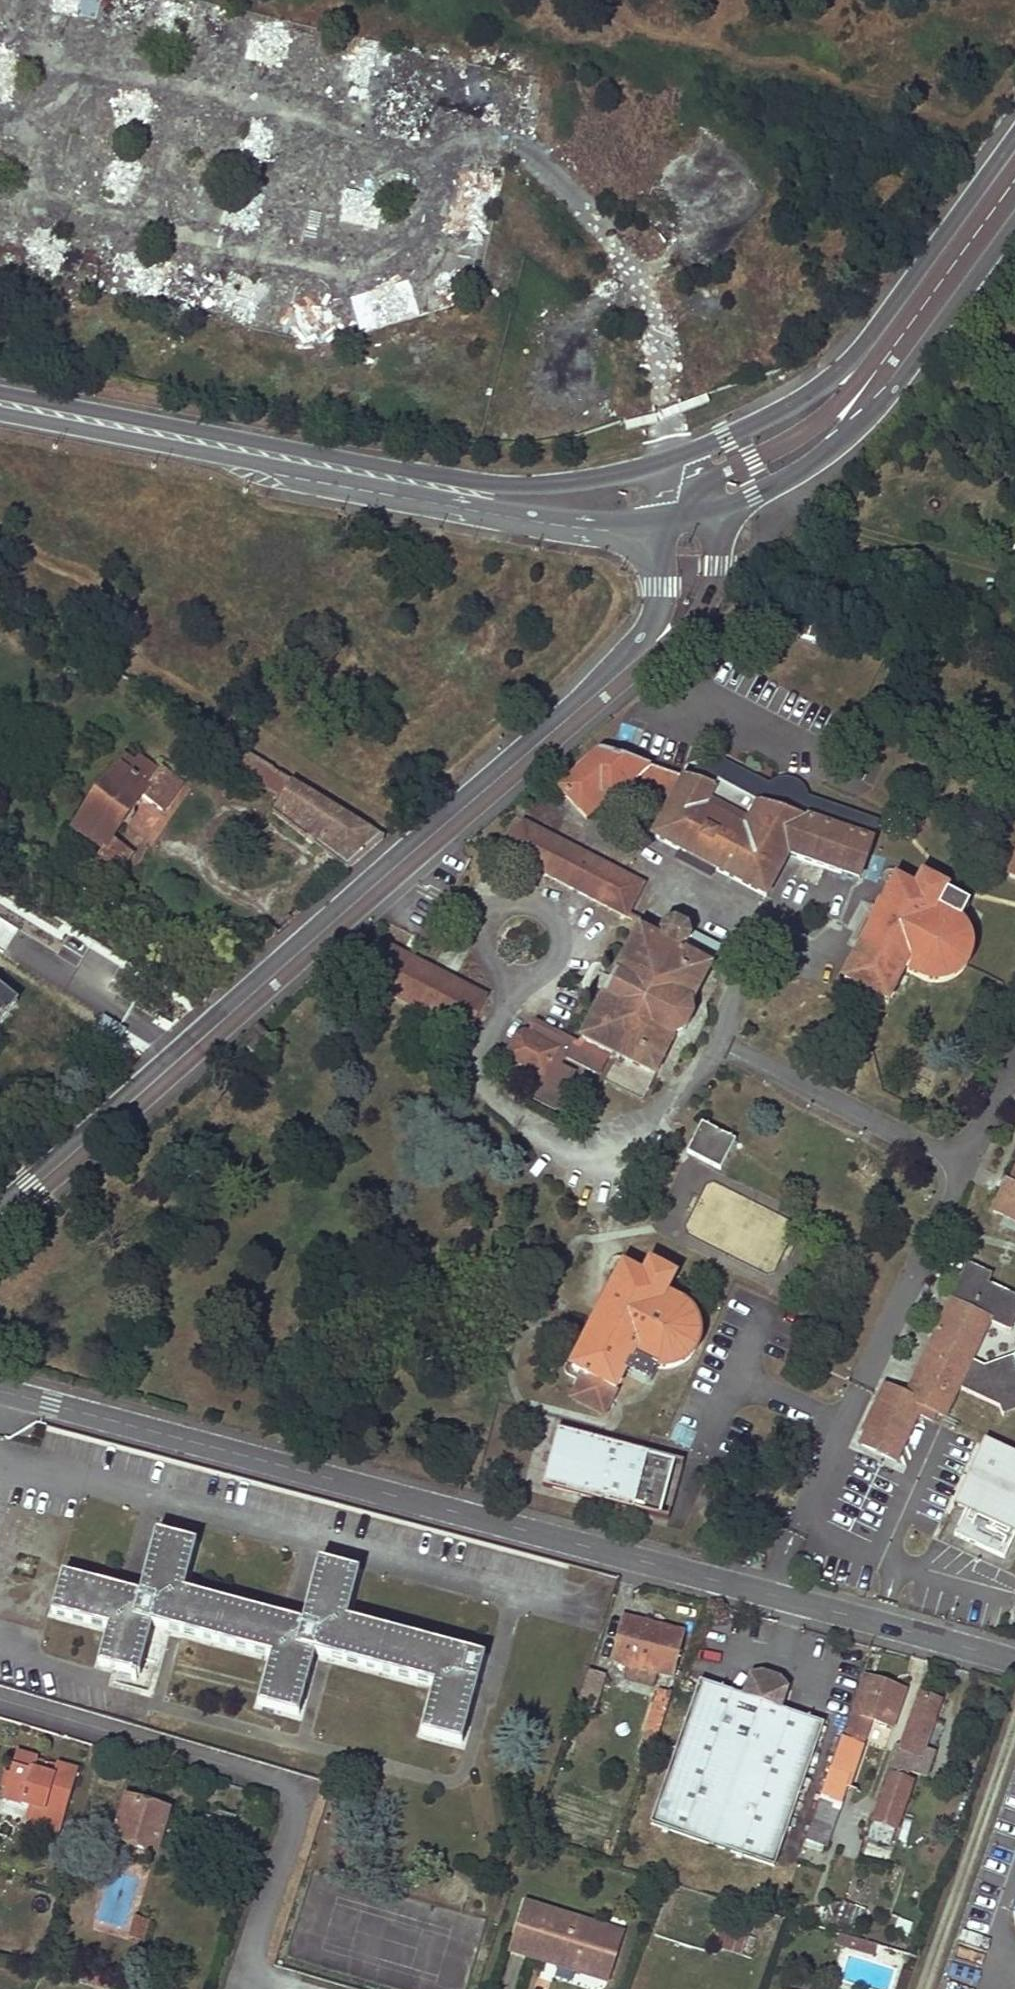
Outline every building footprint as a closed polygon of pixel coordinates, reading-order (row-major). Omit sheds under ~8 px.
[(98,0),(59,0),(57,12),(94,19),(98,0)] [(240,80),(248,63),(224,52),(216,69),(240,80)] [(266,158),(269,122),(254,121),(251,157),(266,158)] [(484,214),(492,173),(470,168),(461,210),(484,214)] [(375,225),(377,206),(344,203),(342,222),(375,225)] [(474,266),(476,249),(436,242),(433,259),(474,266)] [(228,316),(244,321),(256,281),(241,277),(228,316)] [(357,333),(420,320),(411,280),(348,293),(357,333)] [(305,294),(272,287),(266,319),(298,326),(305,294)] [(996,420),(994,431),(1014,437),(1014,426),(996,420)] [(818,626),(775,612),(769,627),(814,641),(818,626)] [(273,769),(242,749),(233,764),(283,796),(292,781),(272,769),(273,769)] [(601,751),(559,789),(586,819),(607,799),(610,803),(630,784),(673,797),(653,836),(765,896),(786,855),(859,879),(871,842),(759,804),(768,785),(734,767),(721,791),(712,788),(681,777),(681,779),(646,767),(646,766),(620,757),(620,759),(601,751)] [(133,854),(113,839),(143,798),(163,812),(182,785),(162,771),(161,772),(141,758),(135,766),(125,758),(74,829),(104,850),(93,865),(114,880),(133,854)] [(726,762),(712,788),(721,791),(734,767),(726,762)] [(385,838),(358,820),(336,807),(319,796),(292,781),(283,796),(272,813),(285,823),(304,838),(315,847),(347,871),(385,838)] [(523,823),(495,849),(626,917),(643,885),(523,823)] [(1007,876),(1014,879),(1014,858),(1007,876)] [(895,880),(843,980),(885,1002),(902,969),(926,978),(936,980),(950,977),(961,968),(967,954),(968,941),(964,929),(957,921),(946,913),(936,907),(945,890),(921,877),(914,890),(895,880)] [(507,1050),(508,1057),(541,1073),(564,1085),(571,1071),(558,1065),(563,1053),(597,1071),(607,1052),(615,1054),(602,1080),(641,1099),(670,1042),(684,1031),(691,1018),(689,1001),(720,942),(675,921),(662,923),(657,932),(663,943),(639,931),(579,1044),(533,1022),(526,1035),(522,1032),(515,1036),(507,1050)] [(466,1035),(485,998),(378,943),(374,949),(358,979),(361,981),(361,987),(362,993),(363,995),(366,997),(369,999),(373,999),(376,999),(379,997),(381,996),(383,994),(464,1036),(466,1035)] [(17,1004),(0,990),(0,1025),(17,1004)] [(541,1073),(529,1096),(552,1108),(564,1085),(541,1073)] [(701,1121),(686,1149),(719,1167),(734,1138),(701,1121)] [(988,1210),(1014,1223),(1014,1162),(1004,1184),(1000,1183),(988,1210)] [(622,1266),(569,1366),(582,1372),(570,1396),(602,1413),(632,1356),(642,1361),(650,1365),(659,1367),(671,1367),(678,1365),(685,1360),(692,1350),(696,1341),(697,1332),(695,1322),(692,1315),(686,1305),(664,1294),(673,1276),(648,1263),(642,1275),(622,1266)] [(857,1452),(896,1470),(917,1423),(932,1430),(936,1422),(946,1427),(961,1395),(999,1414),(1002,1422),(1014,1418),(1014,1368),(1013,1363),(983,1373),(973,1368),(991,1328),(1010,1337),(1014,1326),(1014,1302),(988,1289),(991,1281),(965,1269),(935,1335),(941,1339),(910,1403),(904,1400),(882,1390),(859,1438),(862,1441),(857,1452)] [(941,1339),(935,1335),(904,1400),(910,1403),(941,1339)] [(540,1484),(548,1486),(563,1429),(555,1426),(540,1484)] [(672,1457),(563,1429),(548,1486),(657,1515),(672,1457)] [(980,1443),(954,1498),(966,1503),(952,1533),(1002,1557),(1014,1529),(1014,1460),(980,1443)] [(298,1716),(314,1655),(435,1687),(423,1735),(461,1745),(484,1658),(346,1621),(359,1574),(320,1563),(304,1625),(183,1593),(195,1545),(156,1535),(140,1596),(63,1576),(52,1614),(109,1629),(99,1666),(138,1676),(152,1625),(272,1658),(260,1706),(298,1716)] [(660,1674),(672,1677),(682,1634),(623,1619),(613,1661),(623,1664),(660,1674)] [(660,1674),(623,1664),(626,1678),(650,1684),(660,1674)] [(741,1697),(699,1682),(650,1825),(774,1866),(822,1724),(779,1710),(783,1690),(775,1680),(763,1675),(750,1679),(741,1697)] [(841,1738),(820,1797),(839,1804),(845,1788),(848,1788),(869,1727),(873,1722),(892,1729),(902,1701),(882,1695),(884,1686),(864,1679),(843,1739),(841,1738)] [(904,1693),(884,1686),(882,1695),(902,1701),(904,1693)] [(672,1694),(659,1690),(645,1728),(659,1733),(672,1694)] [(880,1802),(867,1839),(891,1846),(912,1785),(906,1783),(909,1774),(926,1780),(933,1761),(921,1757),(923,1751),(940,1702),(919,1695),(900,1748),(896,1747),(886,1776),(889,1777),(882,1803),(880,1802)] [(935,1755),(923,1751),(921,1757),(933,1761),(935,1755)] [(22,1804),(35,1808),(30,1823),(60,1831),(61,1829),(77,1772),(57,1766),(53,1778),(34,1773),(37,1760),(17,1754),(3,1799),(22,1804)] [(641,1766),(648,1768),(651,1760),(643,1757),(641,1766)] [(839,1804),(820,1797),(810,1825),(829,1832),(839,1804)] [(114,1841),(155,1853),(168,1811),(126,1799),(114,1841)] [(829,1832),(810,1825),(805,1840),(823,1845),(825,1846),(829,1832)] [(867,1839),(862,1858),(886,1865),(891,1846),(867,1839)] [(823,1845),(805,1840),(804,1845),(821,1851),(823,1845)] [(830,1902),(825,1917),(837,1921),(841,1906),(830,1902)] [(610,1930),(526,1904),(512,1952),(545,1963),(547,1955),(559,1958),(557,1966),(577,1973),(579,1966),(597,1972),(610,1930)] [(853,1908),(842,1904),(841,1906),(837,1921),(835,1926),(846,1930),(853,1908)] [(144,1920),(138,1918),(133,1936),(146,1940),(151,1924),(143,1922),(144,1920)] [(719,1945),(740,1952),(748,1928),(726,1921),(719,1945)] [(622,1933),(610,1930),(597,1972),(579,1966),(577,1973),(607,1982),(622,1933)] [(853,1939),(844,1936),(841,1946),(850,1949),(853,1939)] [(874,1945),(853,1939),(850,1949),(872,1955),(874,1945)] [(559,1958),(547,1955),(545,1963),(557,1966),(559,1958)] [(103,1977),(99,1988),(111,1988),(114,1980),(103,1977)]
